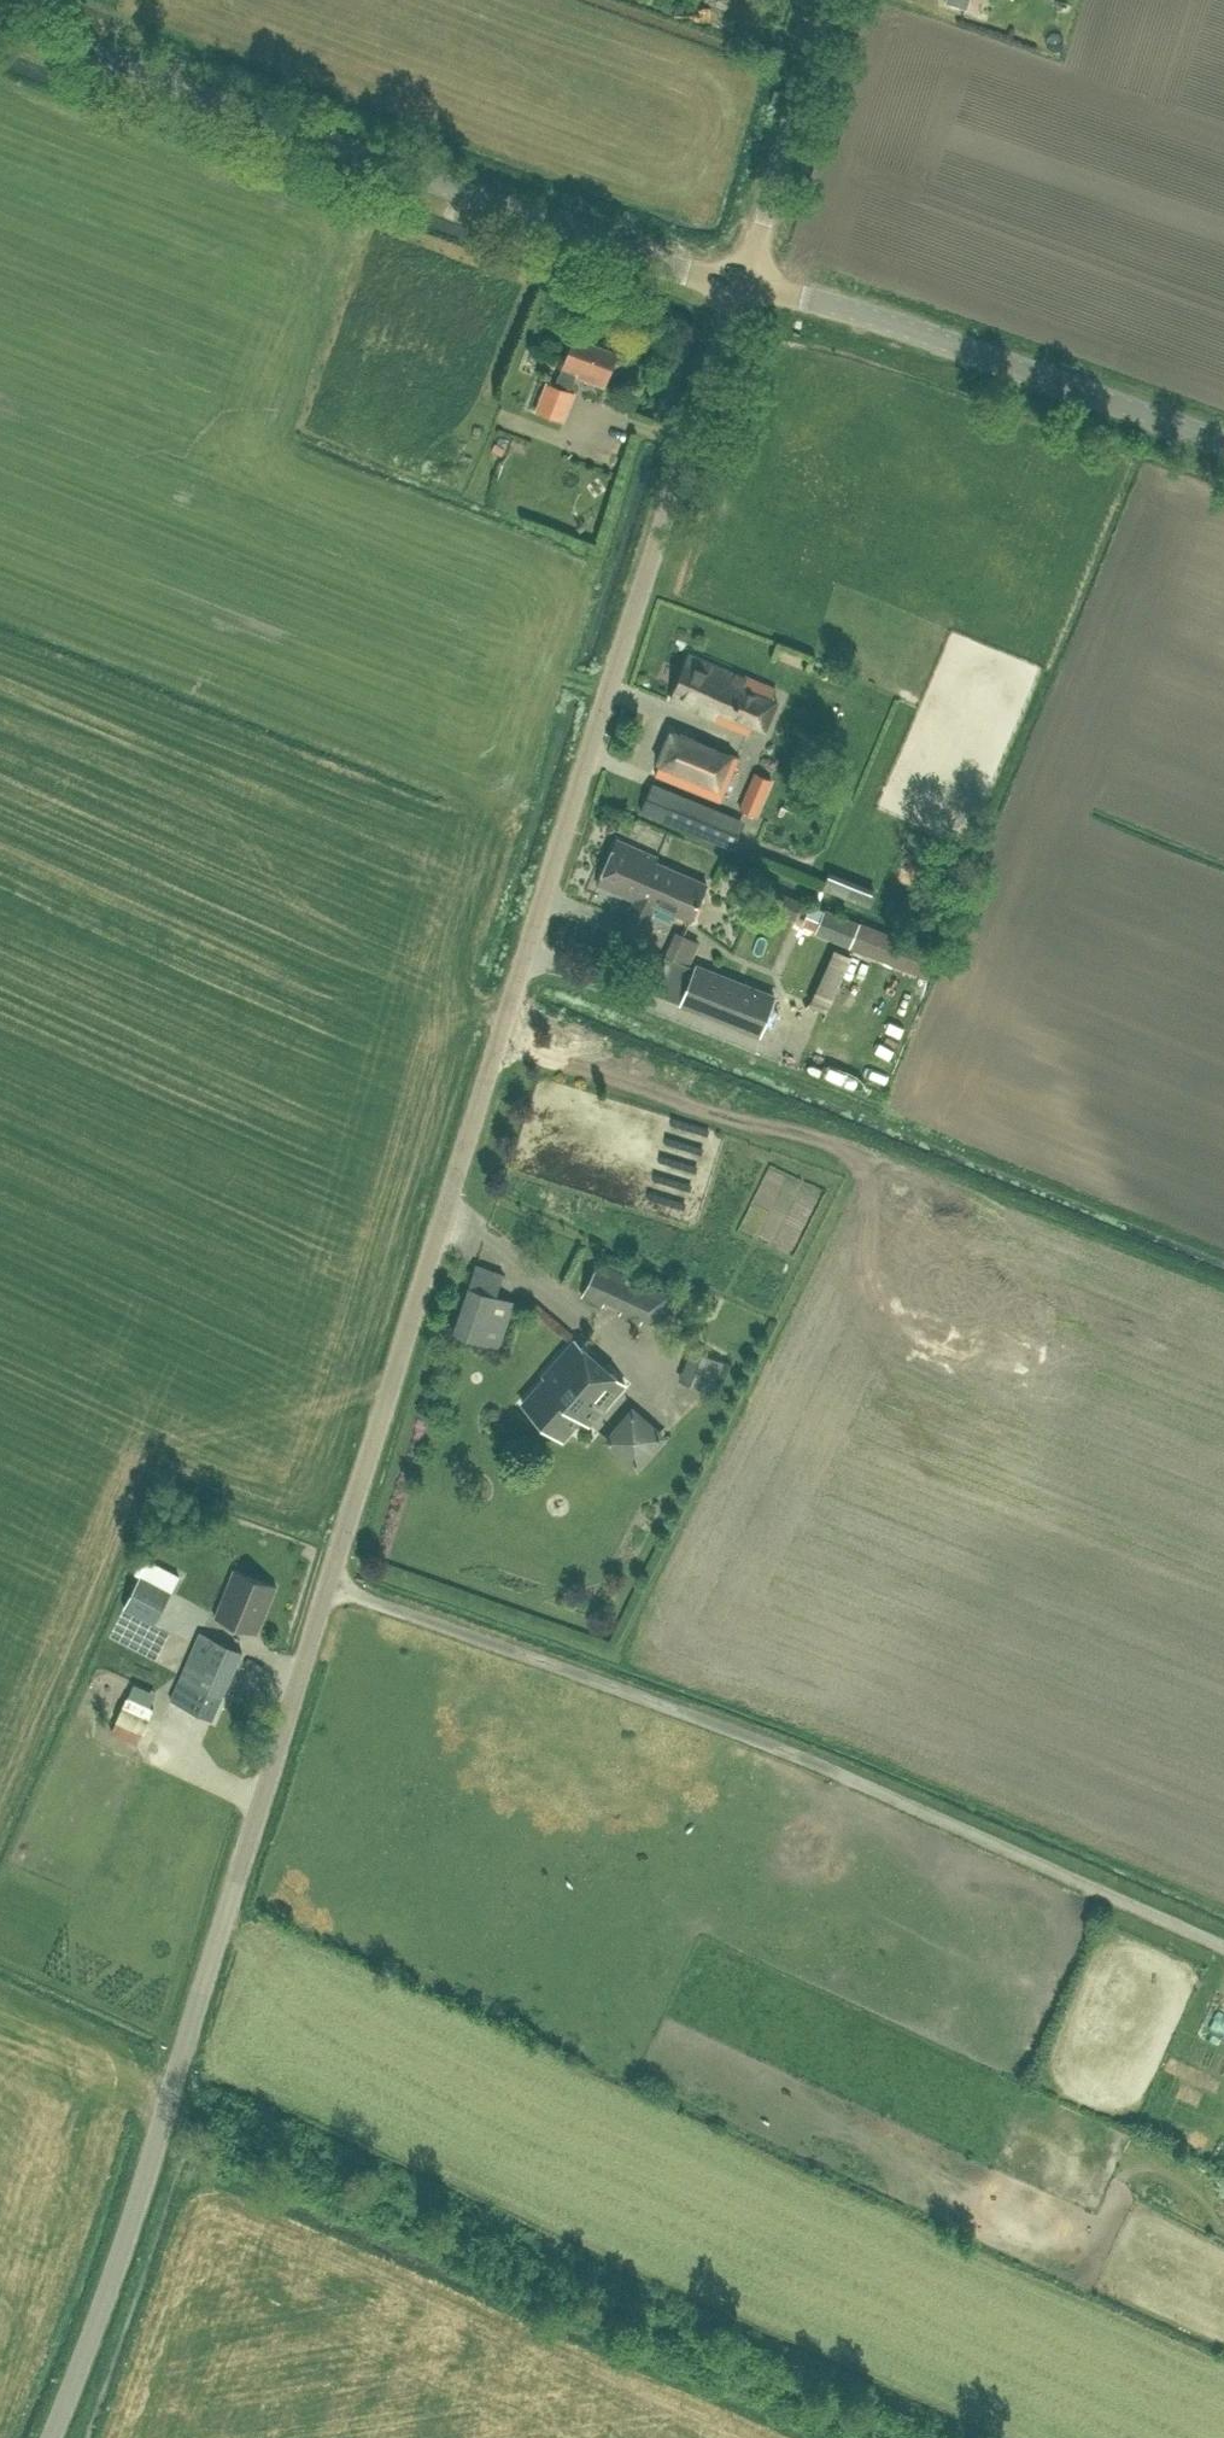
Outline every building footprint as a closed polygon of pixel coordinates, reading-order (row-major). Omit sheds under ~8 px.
[(616,351),(574,336),(563,368),(564,369),(557,387),(549,384),(539,412),(565,421),(575,393),(570,392),(576,375),(604,385),(616,351)] [(744,676),(689,654),(672,697),(714,715),(714,717),(748,731),(751,724),(765,729),(777,699),(763,694),(768,683),(746,673),(744,676)] [(737,757),(672,730),(653,775),(718,802),(737,757)] [(748,801),(765,809),(780,779),(763,771),(748,801)] [(744,820),(651,781),(639,810),(733,849),(744,820)] [(633,899),(629,909),(652,919),(658,904),(690,917),(705,882),(654,859),(656,854),(616,836),(596,883),(633,899)] [(853,895),(858,885),(835,872),(830,883),(853,895)] [(777,889),(769,909),(794,919),(802,899),(777,889)] [(822,910),(809,906),(802,925),(814,930),(813,933),(849,947),(851,943),(867,950),(875,931),(859,925),(860,922),(823,907),(822,910)] [(700,941),(677,931),(651,992),(759,1037),(776,997),(696,963),(694,967),(690,965),(700,941)] [(856,993),(870,959),(838,947),(816,1003),(833,1010),(842,987),(856,993)] [(860,1087),(864,1075),(834,1064),(830,1076),(860,1087)] [(669,1293),(596,1263),(581,1298),(603,1307),(604,1303),(622,1310),(619,1316),(640,1325),(642,1319),(656,1325),(669,1293)] [(504,1274),(476,1264),(452,1331),(499,1348),(516,1303),(496,1296),(504,1274)] [(624,1384),(573,1338),(541,1375),(543,1377),(521,1402),(563,1439),(582,1417),(589,1424),(624,1384)] [(698,1347),(686,1377),(694,1380),(706,1350),(698,1347)] [(714,1390),(728,1359),(709,1351),(696,1382),(714,1390)] [(641,1463),(668,1433),(639,1406),(611,1437),(641,1463)] [(178,1588),(184,1572),(153,1559),(147,1575),(178,1588)] [(276,1585),(233,1568),(233,1569),(215,1614),(256,1631),(275,1585),(275,1586),(276,1585)] [(130,1604),(159,1620),(168,1604),(139,1588),(130,1604)] [(242,1652),(203,1633),(182,1677),(221,1696),(242,1652)] [(179,1680),(167,1705),(196,1720),(209,1695),(179,1680)]
